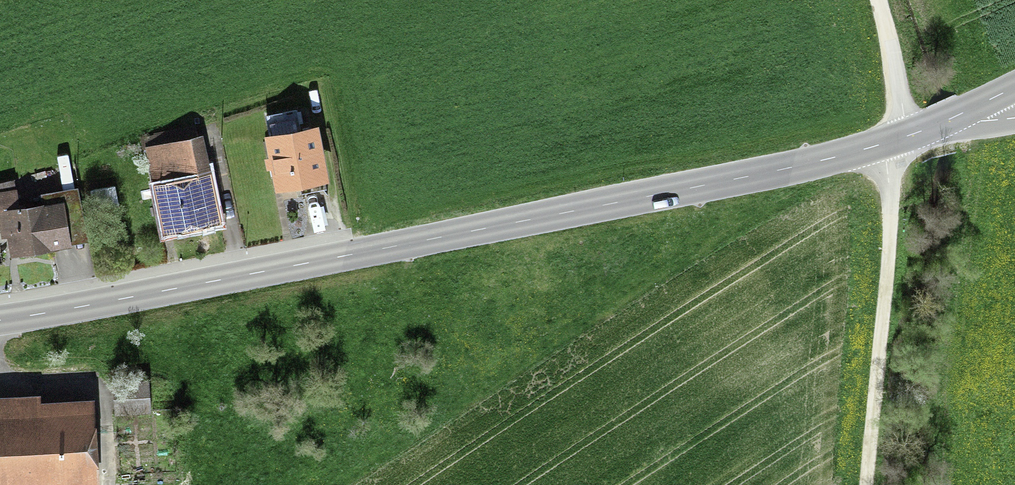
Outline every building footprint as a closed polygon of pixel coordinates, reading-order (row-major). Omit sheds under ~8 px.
[(300,183),(302,192),(326,187),(315,130),(302,133),(297,107),(266,113),(280,187),(300,183)] [(173,227),(214,219),(197,135),(194,136),(192,127),(143,139),(146,151),(157,149),(173,227)] [(16,254),(88,241),(79,185),(42,191),(44,205),(20,209),(14,183),(0,186),(0,214),(1,214),(3,231),(13,230),(16,254)] [(112,210),(93,214),(98,239),(117,235),(112,210)] [(150,379),(114,381),(115,415),(152,413),(150,379)] [(26,479),(64,477),(64,484),(93,484),(89,412),(16,416),(15,399),(0,400),(0,484),(26,484),(26,479)]
